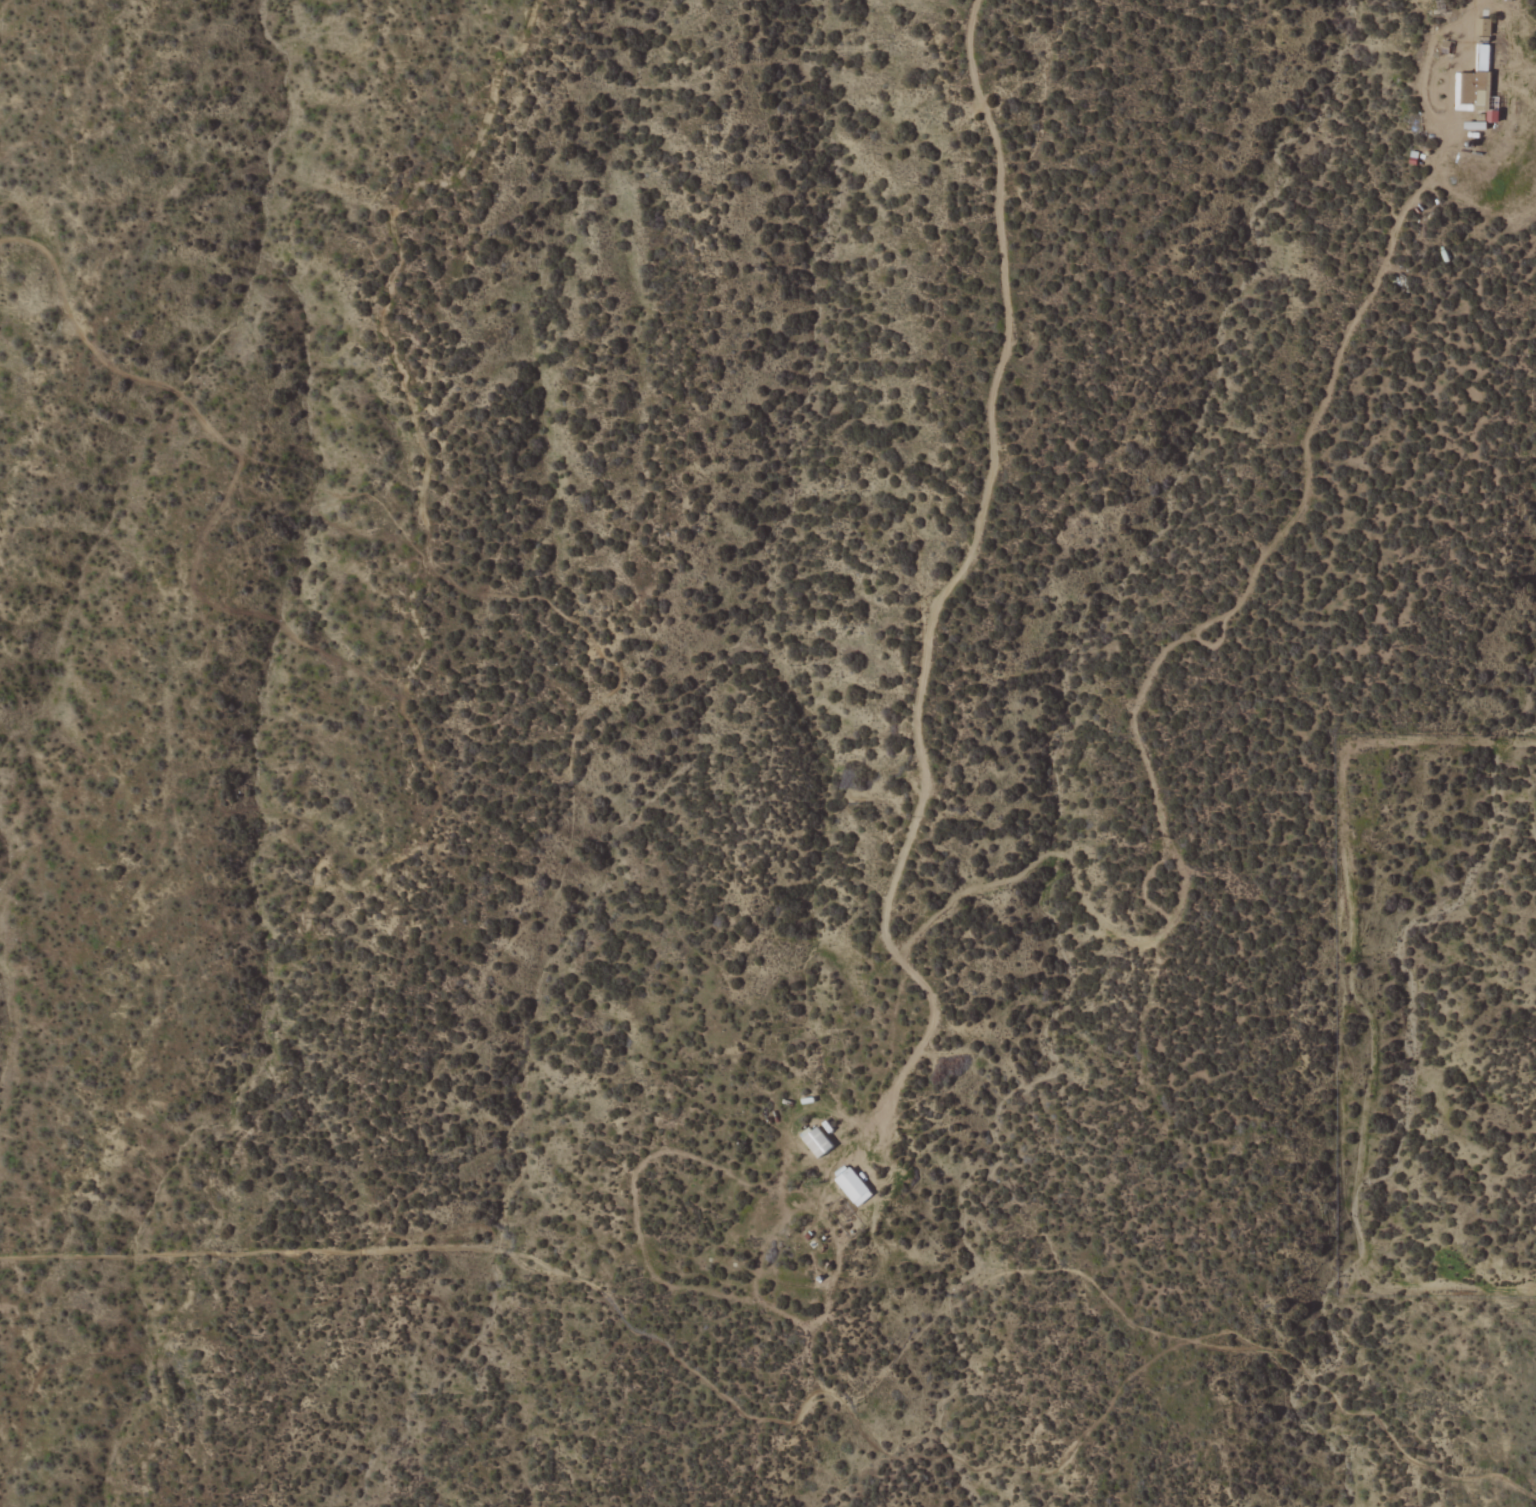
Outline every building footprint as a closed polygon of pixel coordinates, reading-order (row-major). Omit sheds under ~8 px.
[(855,1207),(871,1196),(850,1167),(834,1178),(855,1207)]
